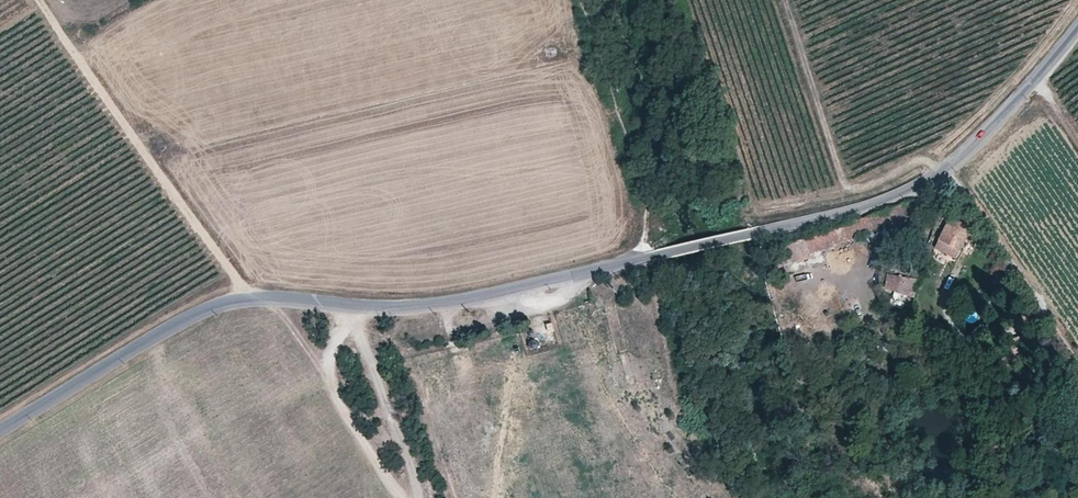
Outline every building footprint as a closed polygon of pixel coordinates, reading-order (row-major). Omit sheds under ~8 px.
[(961,222),(950,217),(943,232),(954,237),(961,222)] [(835,228),(821,233),(825,245),(839,241),(835,228)] [(801,238),(793,241),(797,252),(805,249),(801,238)] [(964,312),(967,322),(976,320),(974,310),(964,312)] [(521,333),(507,337),(508,346),(522,342),(521,333)] [(877,340),(873,348),(881,352),(886,342),(877,340)] [(481,344),(470,347),(473,359),(485,357),(481,344)] [(885,356),(893,361),(898,346),(891,344),(885,356)]
